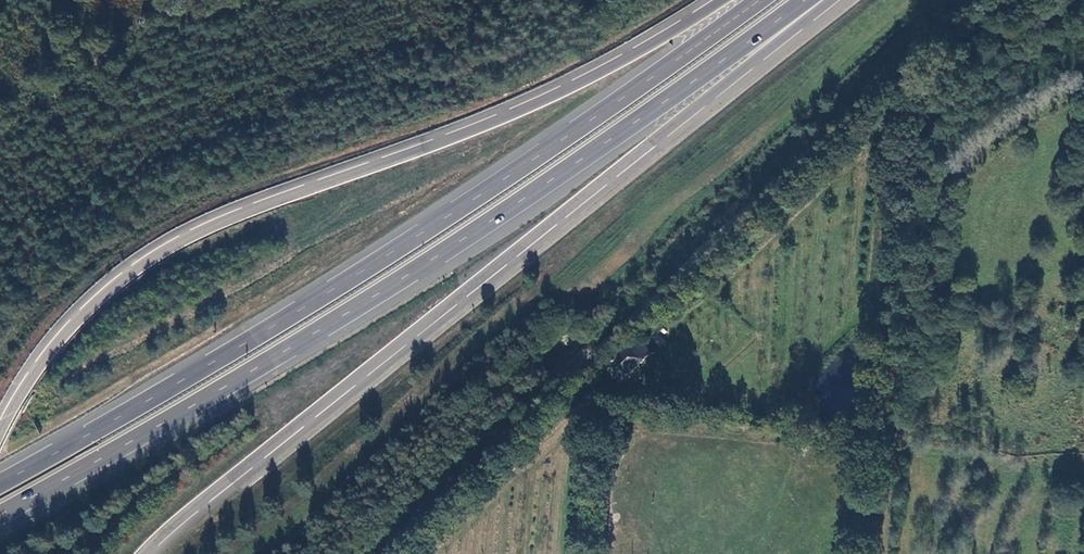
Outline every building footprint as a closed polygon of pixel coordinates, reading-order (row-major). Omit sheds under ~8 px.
[(650,352),(637,338),(605,369),(619,382),(650,352)] [(587,391),(585,392),(584,395),(584,397),(586,400),(589,400),(591,400),(593,398),(594,396),(594,393),(592,391),(589,390),(587,391)] [(594,427),(584,426),(583,446),(593,447),(594,427)]
